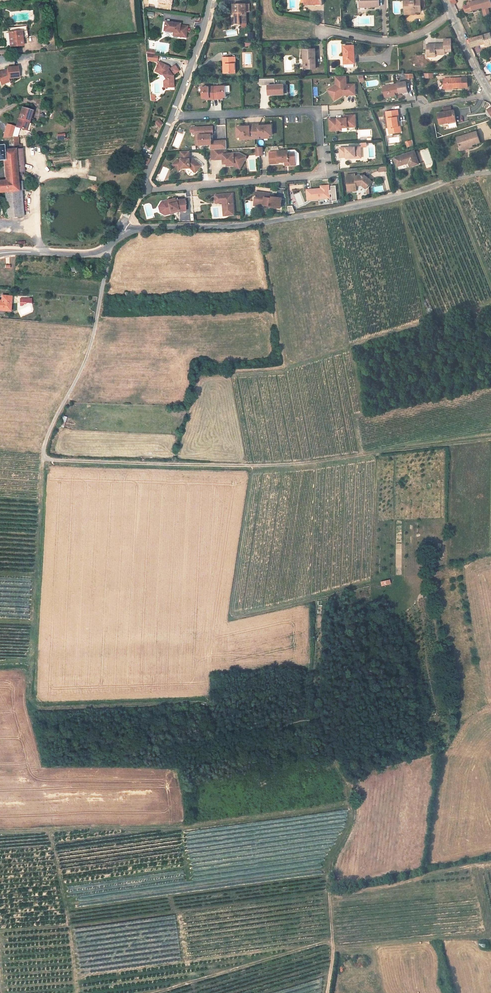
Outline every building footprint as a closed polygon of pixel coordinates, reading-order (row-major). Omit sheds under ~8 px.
[(359,10),(369,9),(369,8),(378,8),(377,0),(359,0),(359,3),(356,3),(356,10),(359,10)] [(468,6),(471,12),(481,9),(484,8),(481,0),(468,4),(468,6)] [(402,2),(402,3),(402,17),(413,16),(413,14),(419,14),(419,8),(422,8),(422,1),(418,2),(418,1),(414,1),(408,1),(402,2)] [(231,14),(232,14),(235,14),(235,25),(242,25),(242,27),(245,27),(244,13),(244,5),(231,6),(231,14)] [(471,12),(468,6),(461,8),(463,14),(471,12)] [(163,33),(173,34),(177,35),(177,38),(185,39),(186,28),(178,27),(178,26),(164,24),(163,33)] [(9,29),(11,48),(23,47),(22,38),(24,37),(24,40),(28,40),(27,27),(9,29)] [(472,49),(474,49),(474,50),(479,49),(480,52),(490,49),(490,42),(489,32),(483,34),(483,35),(468,39),(472,49)] [(429,57),(433,57),(443,56),(443,53),(449,52),(449,40),(443,40),(443,45),(424,46),(425,59),(429,59),(429,57)] [(353,56),(352,56),(352,47),(341,47),(342,68),(354,68),(353,56)] [(301,51),(301,61),(303,61),(304,71),(313,70),(312,51),(301,51)] [(223,57),(223,65),(225,65),(225,73),(235,73),(235,57),(223,57)] [(162,77),(166,83),(166,90),(174,89),(174,81),(172,78),(178,73),(175,68),(170,71),(168,69),(158,65),(155,74),(162,77)] [(1,86),(6,84),(4,81),(8,79),(19,78),(18,67),(7,69),(7,70),(0,73),(0,83),(1,86)] [(344,78),(333,78),(334,90),(327,94),(332,102),(341,97),(340,95),(344,95),(344,97),(353,97),(353,86),(344,87),(344,78)] [(443,89),(462,88),(461,79),(443,79),(443,89)] [(273,81),(258,82),(258,88),(266,88),(266,96),(282,95),(281,87),(273,87),(273,81)] [(399,92),(399,94),(403,94),(404,96),(407,95),(405,83),(397,85),(387,87),(389,98),(395,97),(395,95),(395,93),(399,92)] [(200,89),(201,101),(205,100),(208,100),(208,102),(217,101),(217,100),(220,100),(224,99),(224,88),(200,89)] [(33,114),(22,110),(16,129),(25,132),(27,125),(30,126),(33,114)] [(385,113),(386,120),(388,120),(389,135),(400,134),(397,111),(385,113)] [(438,126),(447,124),(449,124),(449,123),(455,122),(453,113),(451,113),(443,114),(437,116),(438,126)] [(329,120),(330,132),(338,132),(338,129),(341,129),(356,128),(355,116),(346,117),(347,119),(344,120),(329,120)] [(244,140),(255,140),(254,126),(243,126),(244,140)] [(254,126),(255,140),(264,139),(264,137),(269,137),(271,137),(271,127),(264,127),(259,127),(259,126),(254,126)] [(212,128),(190,130),(190,134),(194,134),(195,147),(211,146),(212,151),(213,151),(225,150),(226,150),(226,142),(211,143),(210,136),(212,136),(212,128)] [(468,149),(469,151),(473,149),(473,147),(481,145),(478,134),(458,140),(461,151),(468,149)] [(364,155),(365,155),(365,158),(375,158),(375,142),(370,142),(370,146),(364,146),(364,155)] [(0,148),(0,163),(3,163),(4,184),(0,185),(0,195),(16,194),(15,185),(15,178),(15,175),(14,152),(3,153),(2,148),(0,148)] [(346,160),(355,159),(355,156),(360,156),(360,148),(339,149),(340,158),(346,158),(346,160)] [(223,165),(226,165),(234,164),(239,167),(244,157),(238,154),(225,155),(225,150),(213,151),(214,161),(223,160),(223,165)] [(189,152),(180,153),(180,161),(177,161),(172,166),(179,172),(181,170),(190,169),(195,174),(201,167),(193,160),(190,160),(189,152)] [(290,167),(296,166),(295,155),(288,155),(288,152),(277,153),(277,154),(269,154),(269,165),(278,164),(278,163),(284,163),(288,163),(290,165),(290,167)] [(295,155),(296,166),(299,166),(298,155),(295,152),(288,152),(288,155),(295,155)] [(414,153),(394,160),(397,168),(409,164),(410,168),(418,166),(417,165),(414,154),(414,153)] [(234,164),(226,165),(226,167),(233,167),(240,170),(246,158),(244,157),(239,167),(234,164)] [(366,188),(365,187),(369,182),(362,177),(344,178),(345,191),(350,191),(350,192),(354,192),(354,194),(356,194),(356,196),(367,195),(366,188)] [(327,190),(319,190),(304,191),(305,201),(328,200),(327,190)] [(255,193),(254,203),(259,203),(259,206),(264,207),(271,208),(271,209),(280,210),(281,199),(272,198),(272,199),(269,199),(269,195),(255,193)] [(17,220),(16,195),(3,196),(5,220),(17,220)] [(229,213),(229,217),(234,216),(232,195),(215,197),(215,205),(222,204),(224,204),(225,213),(229,213)] [(172,200),(165,202),(159,204),(156,209),(157,214),(162,217),(176,213),(183,214),(182,202),(173,202),(172,200)] [(13,296),(3,295),(2,300),(0,300),(0,309),(11,310),(12,302),(13,302),(14,297),(13,296)]
